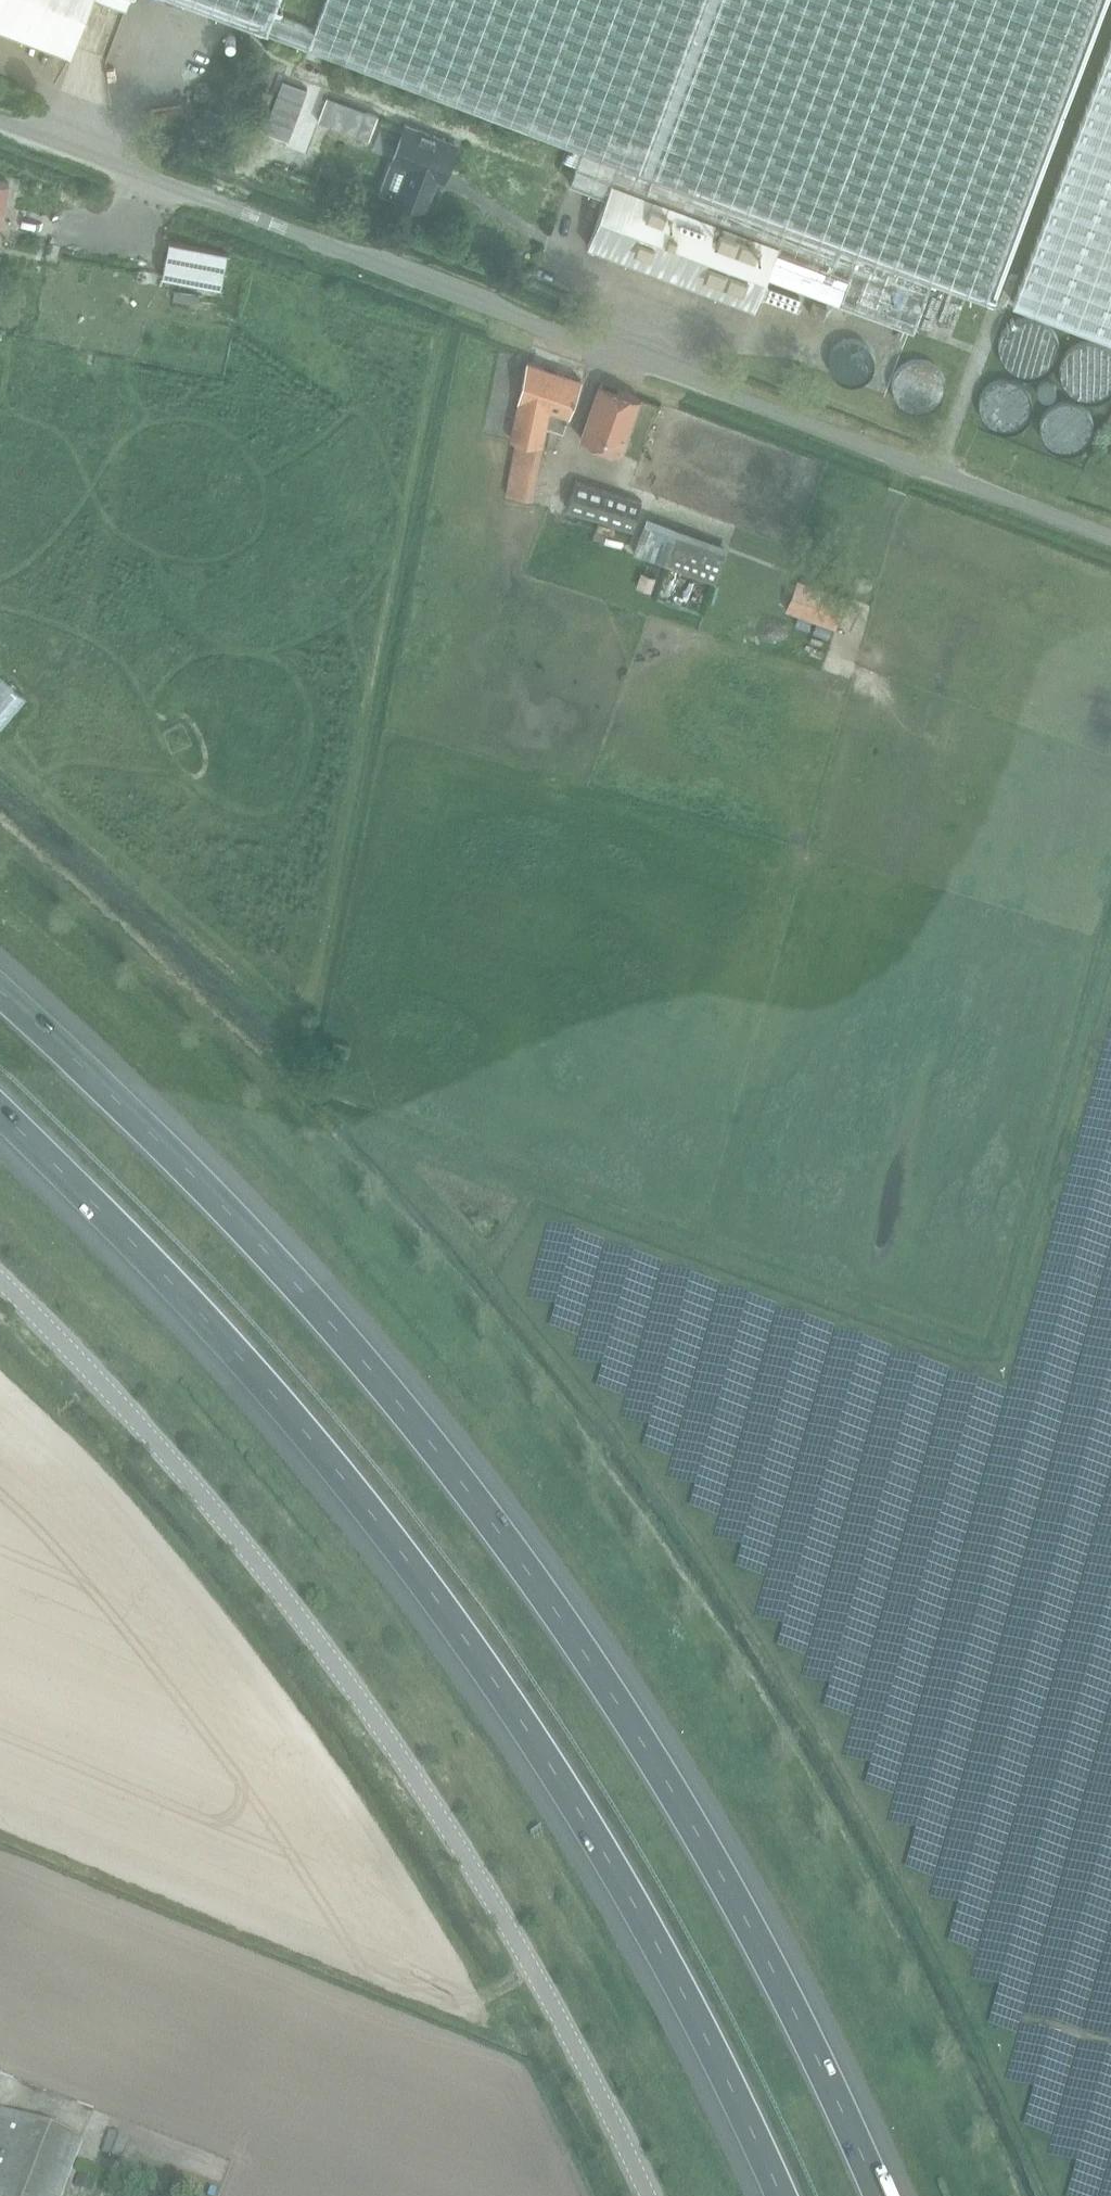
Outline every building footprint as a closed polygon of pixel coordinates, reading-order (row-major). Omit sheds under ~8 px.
[(71,53),(91,0),(0,0),(0,27),(71,53)] [(920,309),(931,281),(986,301),(1099,0),(325,0),(314,29),(273,14),(278,0),(182,0),(582,150),(570,182),(606,196),(588,246),(754,308),(766,275),(913,330),(920,309)] [(1012,300),(1110,337),(1110,37),(1012,300)] [(308,49),(302,65),(317,70),(323,55),(308,49)] [(264,130),(288,140),(307,88),(283,79),(264,130)] [(251,98),(247,108),(263,115),(267,105),(272,91),(257,85),(251,98)] [(318,120),(369,140),(378,115),(327,96),(318,120)] [(392,161),(381,191),(425,208),(437,177),(440,168),(446,170),(456,144),(405,125),(392,161)] [(1,223),(3,210),(4,210),(4,208),(2,207),(4,197),(6,198),(7,195),(6,195),(9,182),(0,181),(0,223),(1,223)] [(169,240),(162,274),(221,285),(227,251),(169,240)] [(943,390),(943,386),(943,380),(941,376),(939,371),(936,367),(931,363),(927,361),(922,359),(917,358),(910,359),(906,360),(901,363),(897,366),(894,369),(891,374),(889,379),(889,385),(889,390),(890,395),(893,400),(896,404),(904,410),(908,412),(913,413),(918,413),(924,411),(930,409),(935,405),(938,401),(941,395),(943,390)] [(563,431),(581,380),(527,362),(511,438),(517,439),(506,494),(532,499),(546,426),(563,431)] [(640,398),(600,383),(580,438),(621,453),(640,398)] [(567,508),(633,529),(642,502),(576,480),(567,508)] [(656,576),(672,577),(673,560),(657,559),(656,576)] [(798,579),(787,609),(836,627),(847,597),(798,579)] [(85,2142),(0,2110),(0,2195),(65,2195),(85,2142)] [(102,2154),(121,2161),(129,2141),(110,2134),(102,2154)]
